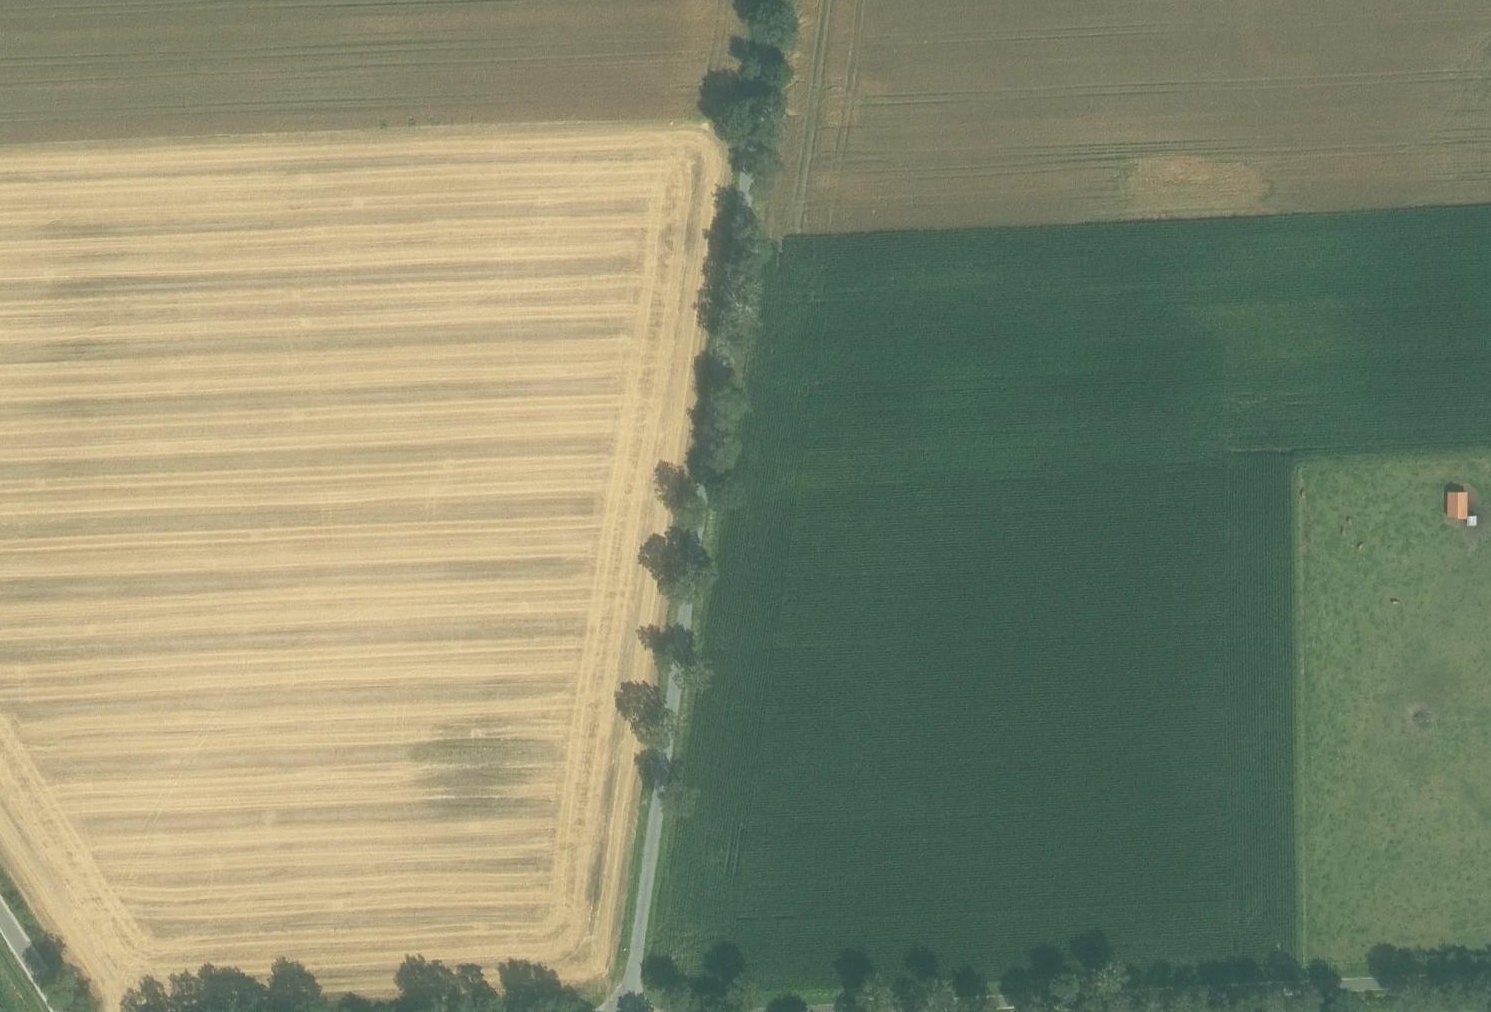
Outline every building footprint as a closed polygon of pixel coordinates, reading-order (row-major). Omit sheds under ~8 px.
[(1469,513),(1468,496),(1448,496),(1449,513),(1469,513)]
